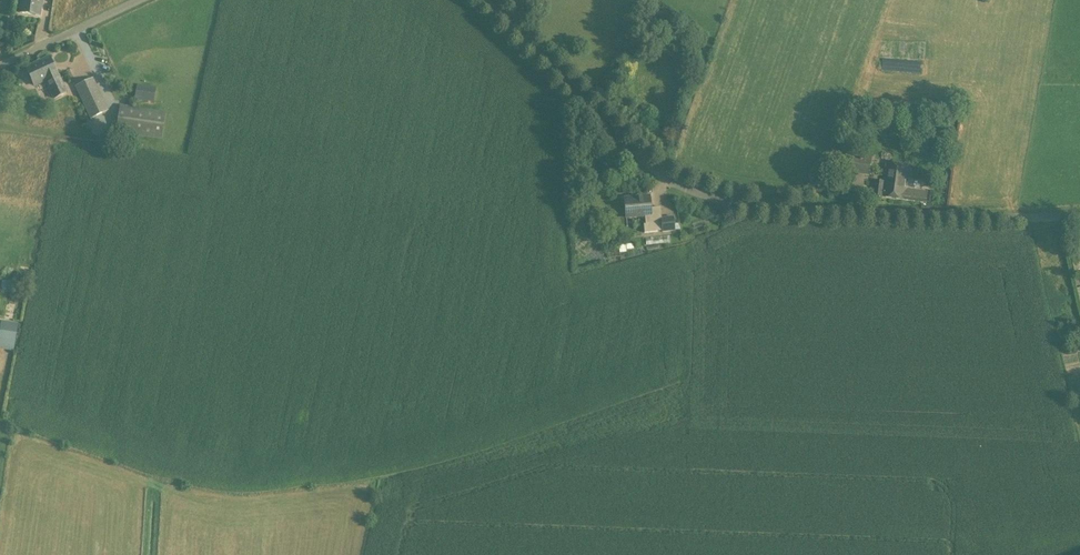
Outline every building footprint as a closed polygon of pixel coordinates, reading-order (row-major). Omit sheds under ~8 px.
[(42,0),(21,0),(19,13),(40,16),(42,0)] [(67,94),(58,76),(50,57),(26,68),(34,87),(45,82),(53,100),(67,94)] [(93,78),(75,87),(90,120),(109,111),(93,78)] [(155,88),(138,85),(135,99),(153,102),(155,88)] [(165,112),(120,106),(116,134),(162,139),(165,112)] [(847,151),(844,172),(870,176),(873,155),(847,151)] [(874,196),(906,200),(927,203),(928,191),(908,188),(910,167),(887,164),(885,181),(876,180),(874,196)] [(626,218),(645,217),(645,224),(643,224),(644,233),(661,231),(662,233),(674,232),(673,217),(661,218),(660,207),(650,208),(649,196),(624,198),(626,218)] [(1,281),(1,290),(13,291),(13,282),(1,281)] [(18,324),(1,321),(0,326),(0,342),(15,345),(18,324)]
